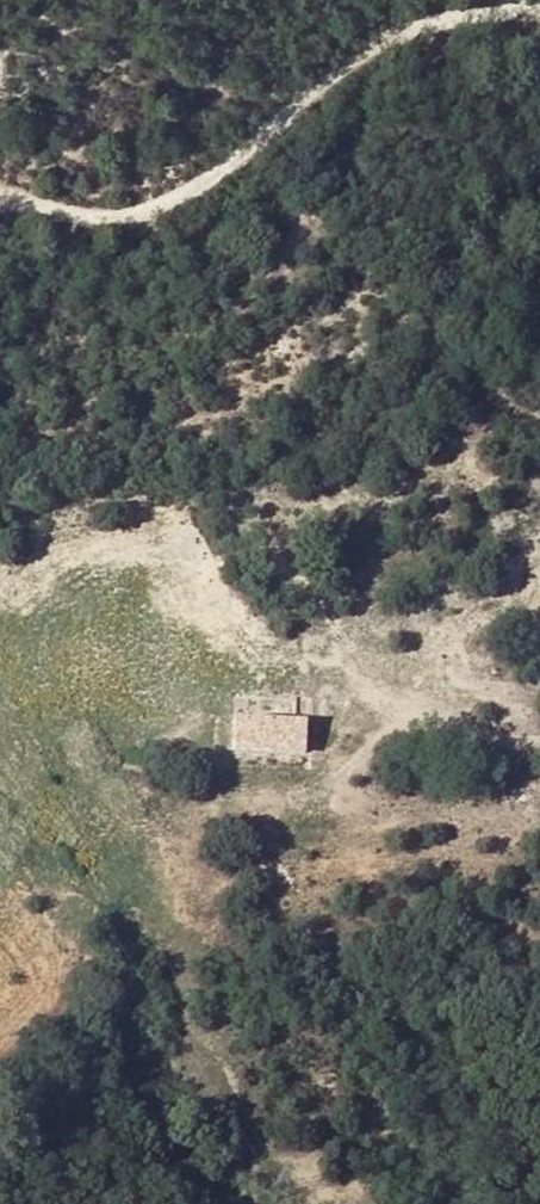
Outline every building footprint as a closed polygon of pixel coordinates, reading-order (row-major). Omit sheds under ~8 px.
[(317,752),(317,717),(246,716),(245,751),(317,752)]
